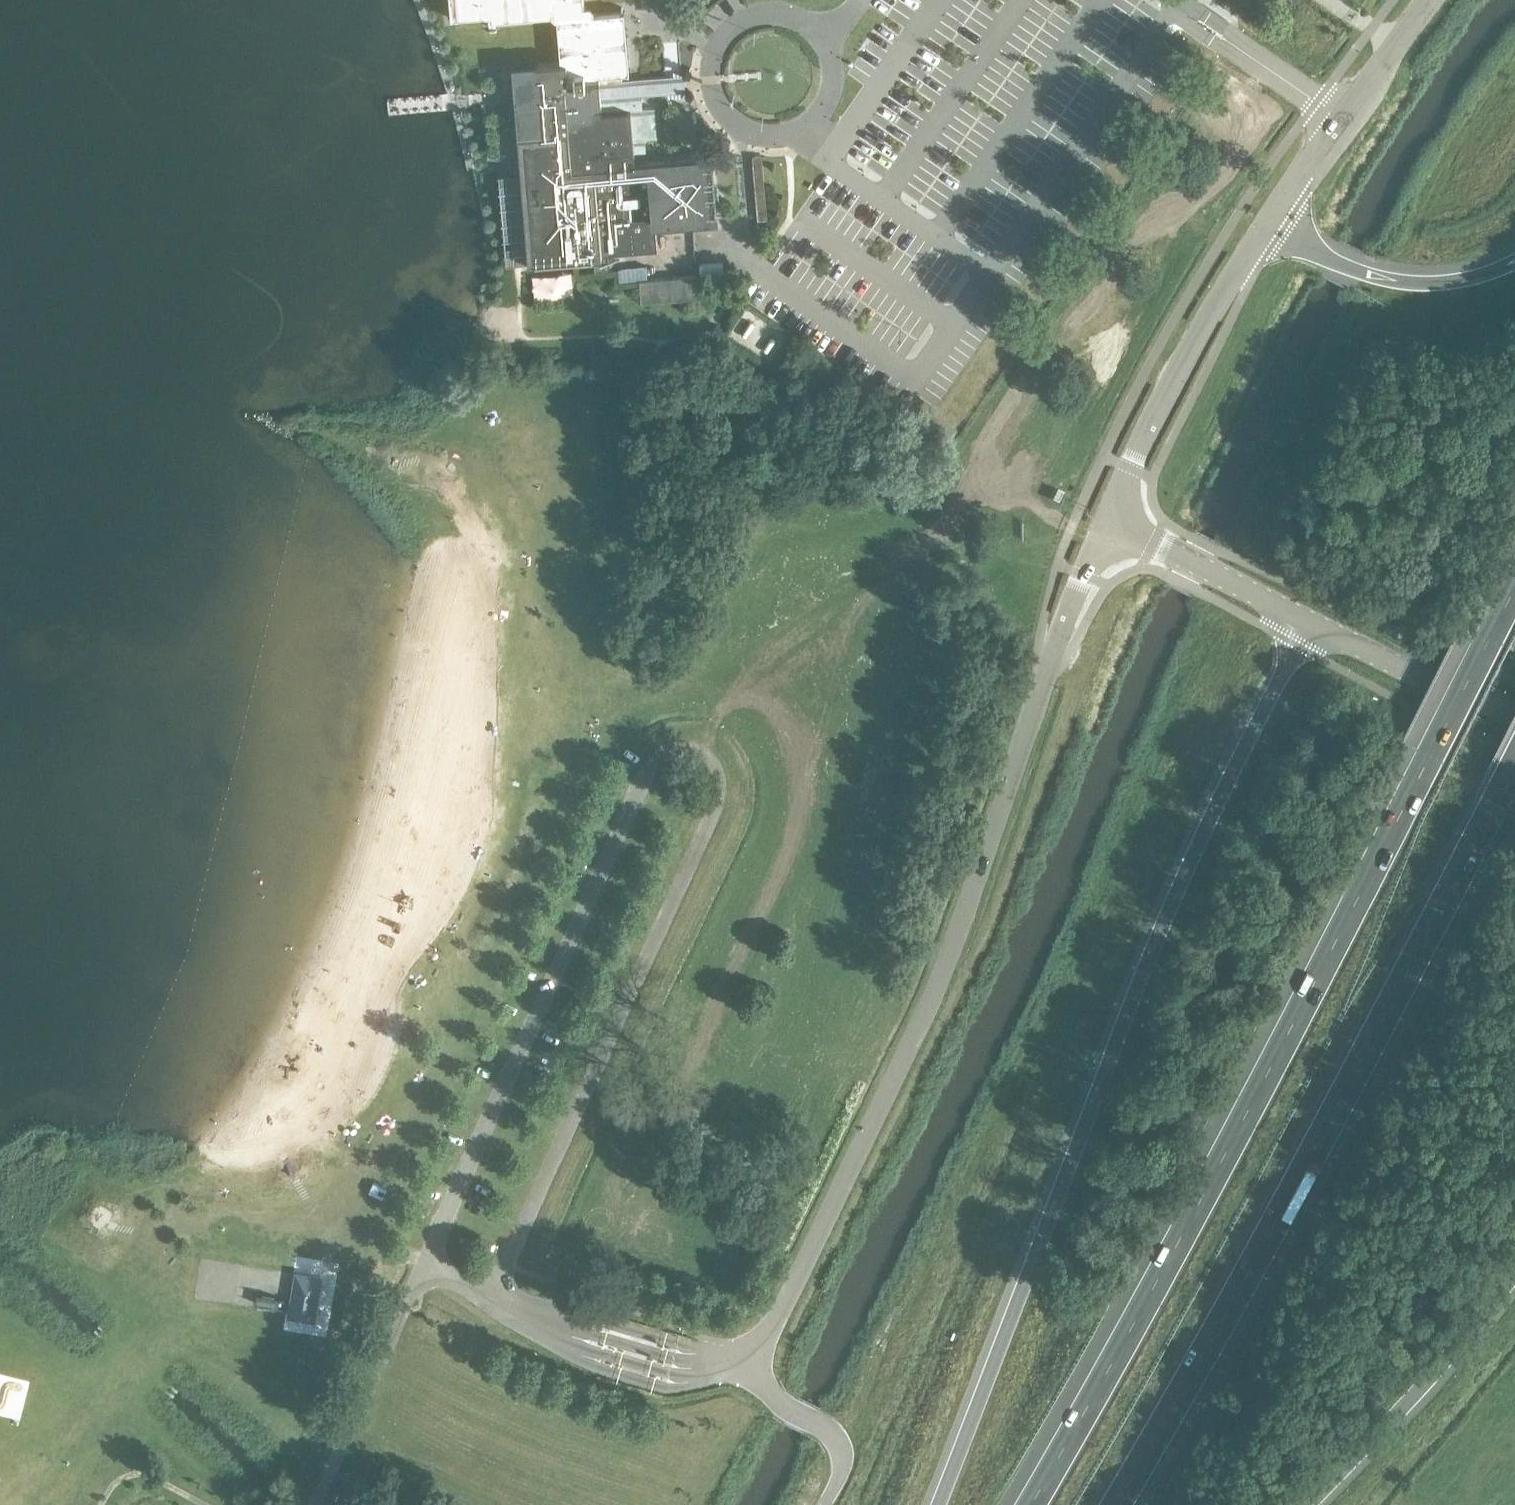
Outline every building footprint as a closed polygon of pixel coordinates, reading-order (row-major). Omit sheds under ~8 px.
[(453,15),(455,15),(494,13),(494,14),(494,17),(553,12),(559,18),(562,62),(536,64),(536,63),(513,65),(530,262),(602,256),(602,254),(656,249),(654,223),(716,218),(711,155),(636,162),(635,152),(647,151),(646,138),(657,137),(655,107),(643,108),(641,78),(622,80),(622,77),(622,73),(622,72),(628,71),(623,11),(594,14),(594,13),(594,9),(590,5),(585,5),(584,6),(584,0),(452,0),(453,15)] [(666,38),(665,62),(679,63),(680,38),(666,38)] [(482,118),(493,117),(492,100),(481,101),(482,118)] [(691,108),(670,110),(671,121),(692,119),(691,108)] [(631,275),(631,264),(606,265),(607,276),(631,275)] [(697,275),(640,279),(641,301),(699,296),(697,275)] [(732,318),(720,335),(729,341),(740,324),(732,318)] [(745,353),(756,359),(767,340),(755,334),(745,353)] [(297,1273),(290,1314),(313,1318),(320,1277),(297,1273)]
